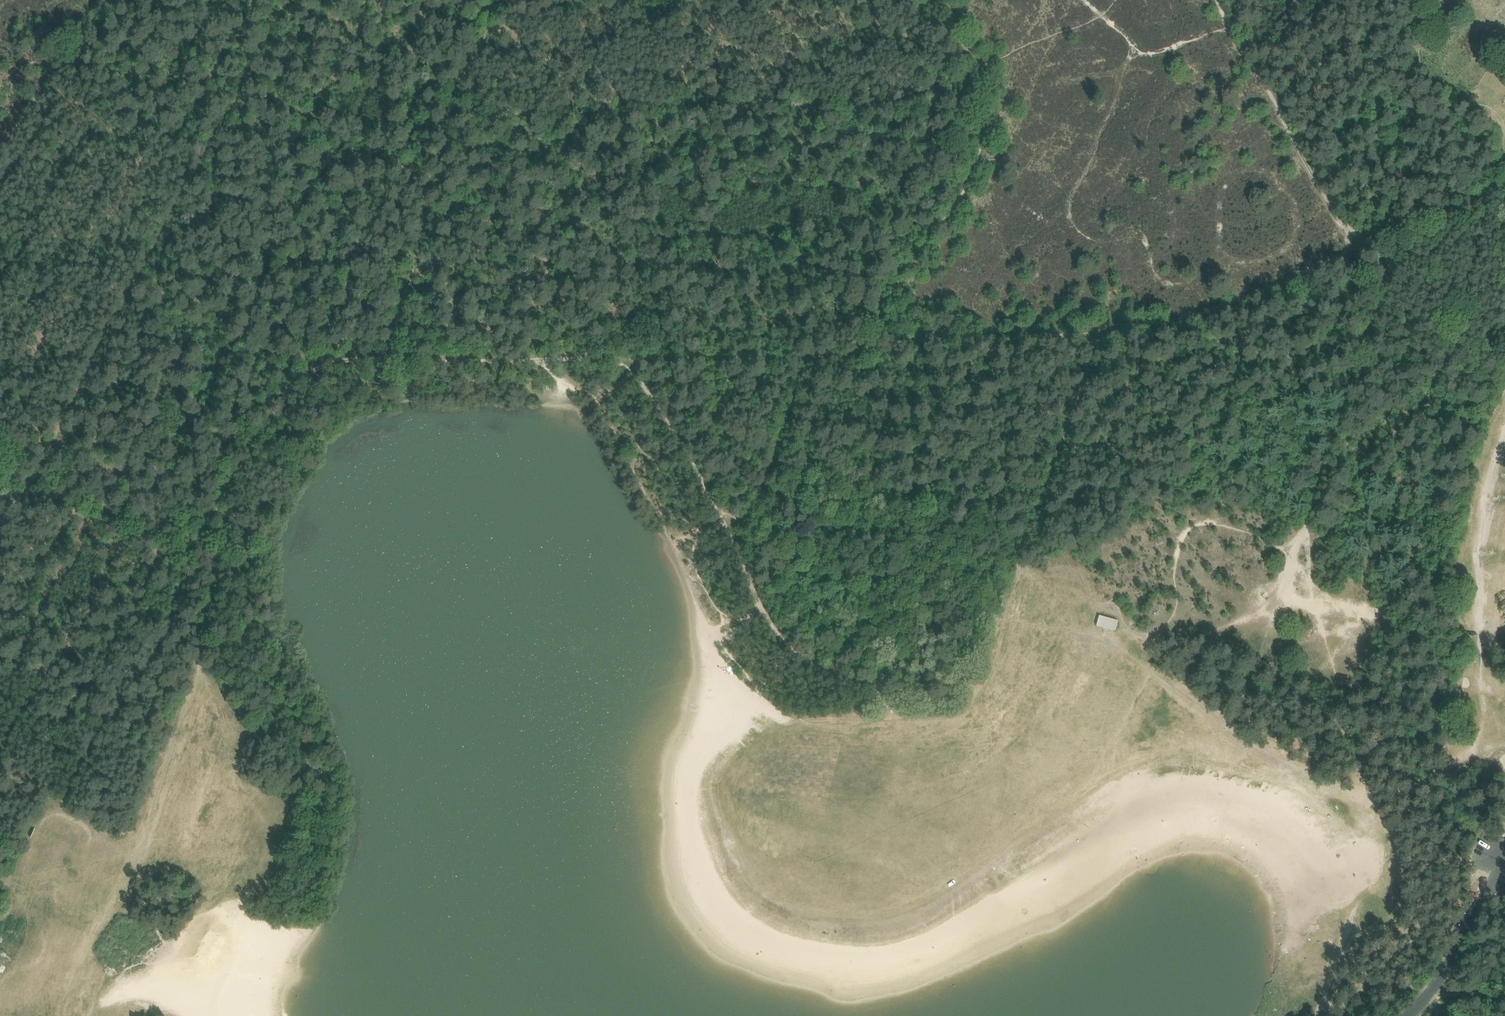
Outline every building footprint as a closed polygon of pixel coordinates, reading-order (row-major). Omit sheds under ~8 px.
[(1099,615),(1096,625),(1097,625),(1098,623),(1100,624),(1115,628),(1115,630),(1118,620),(1099,615)] [(1195,664),(1189,674),(1194,677),(1200,666),(1195,664)]
